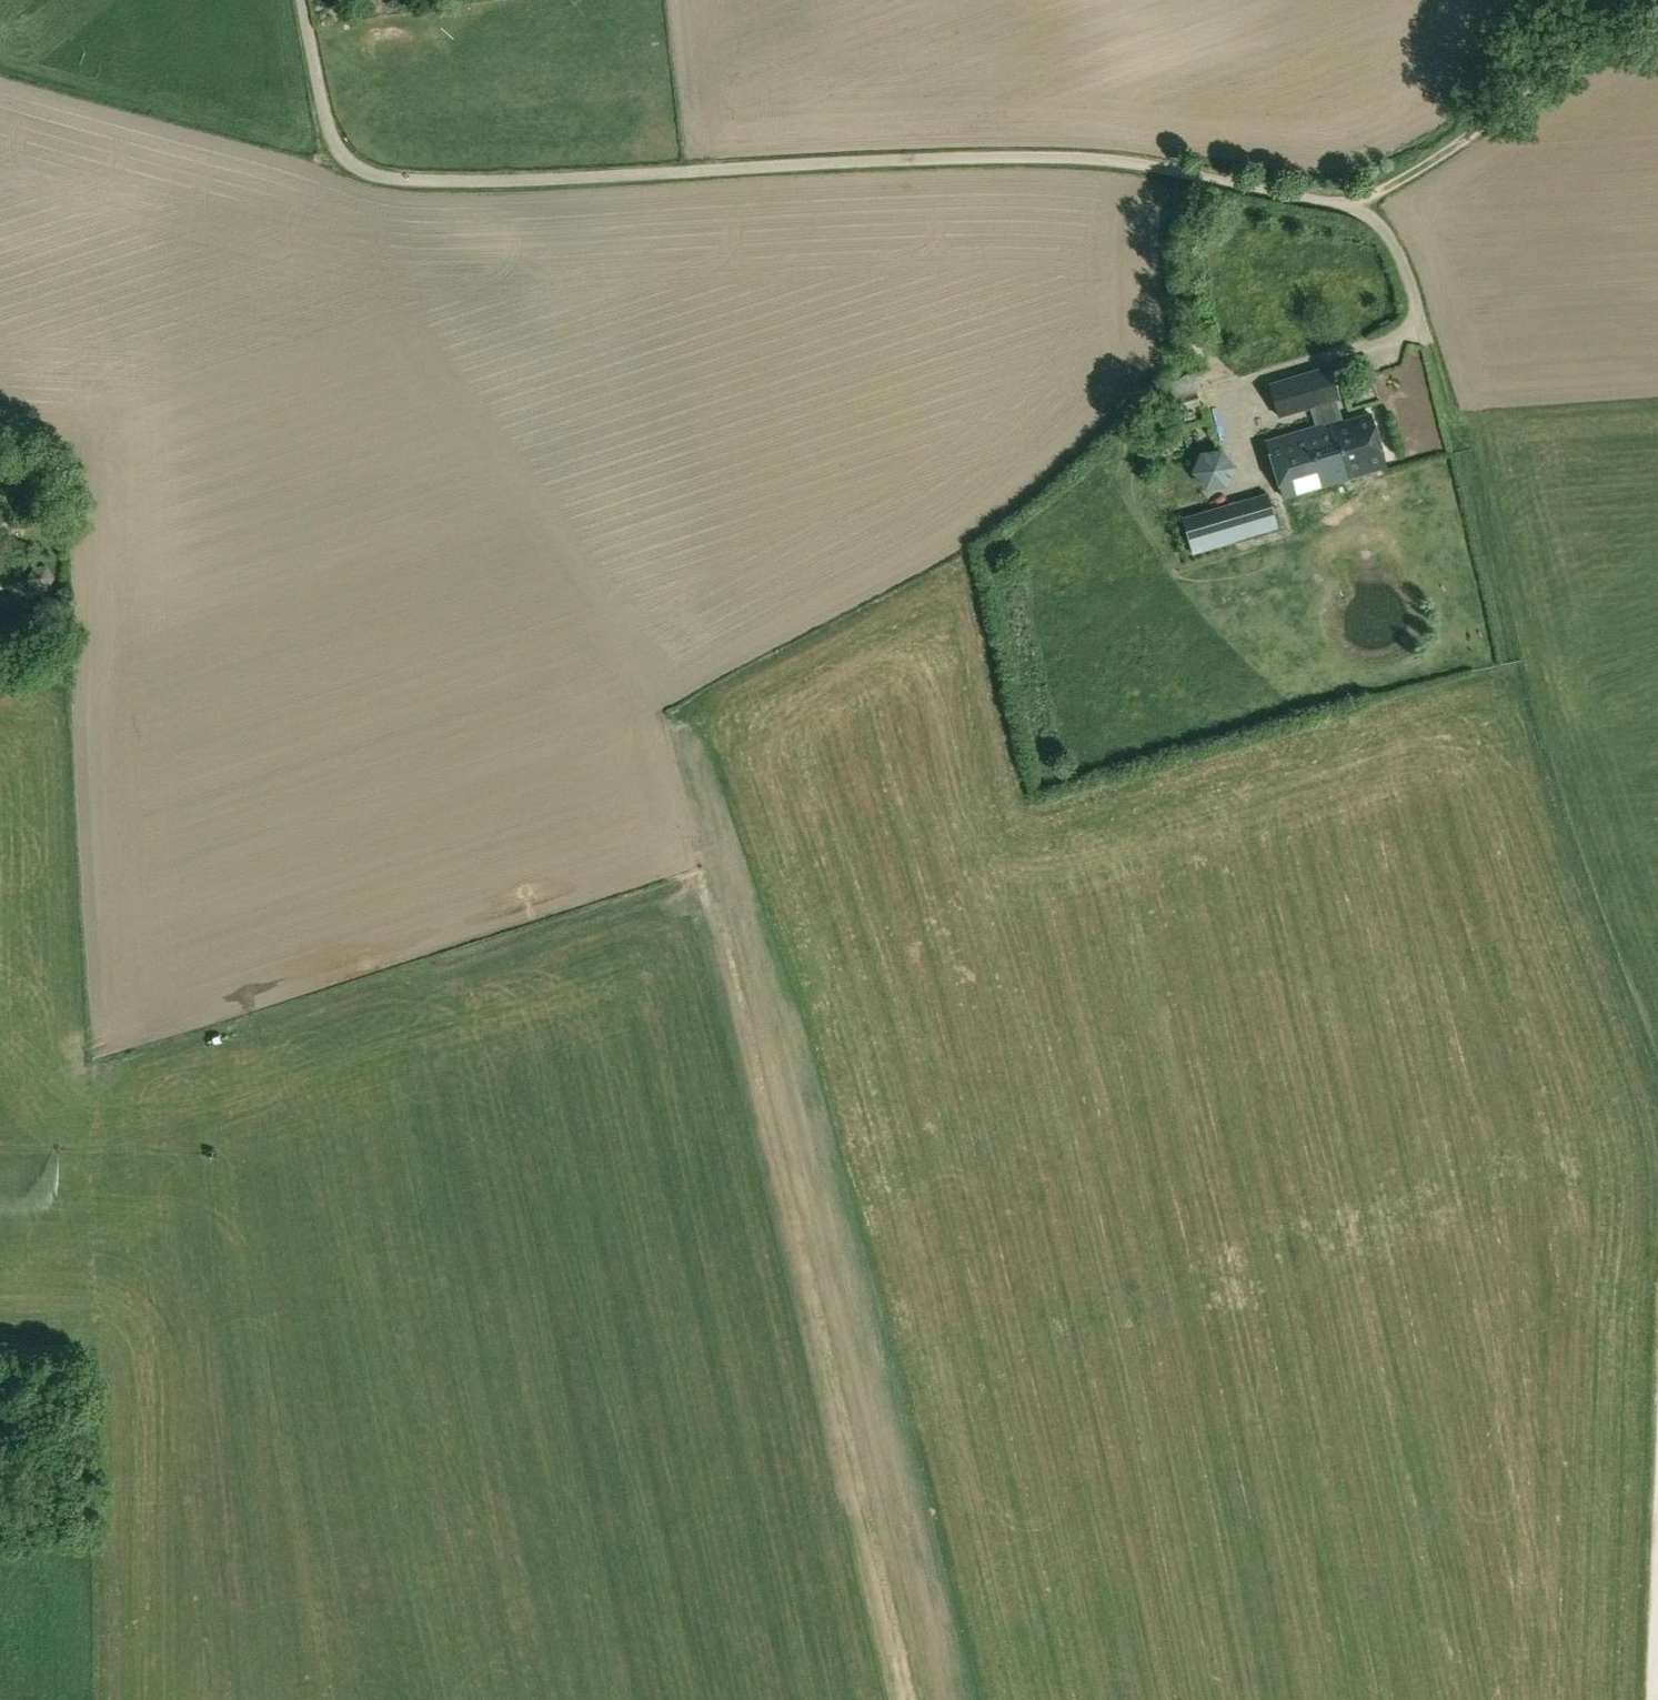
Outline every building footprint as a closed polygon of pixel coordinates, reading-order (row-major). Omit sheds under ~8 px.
[(1319,428),(1270,443),(1286,498),(1351,479),(1350,476),(1388,465),(1373,414),(1344,423),(1338,401),(1340,400),(1331,369),(1271,386),(1280,418),(1313,408),(1319,428)] [(1236,531),(1278,519),(1271,493),(1185,517),(1195,553),(1239,541),(1236,531)]
